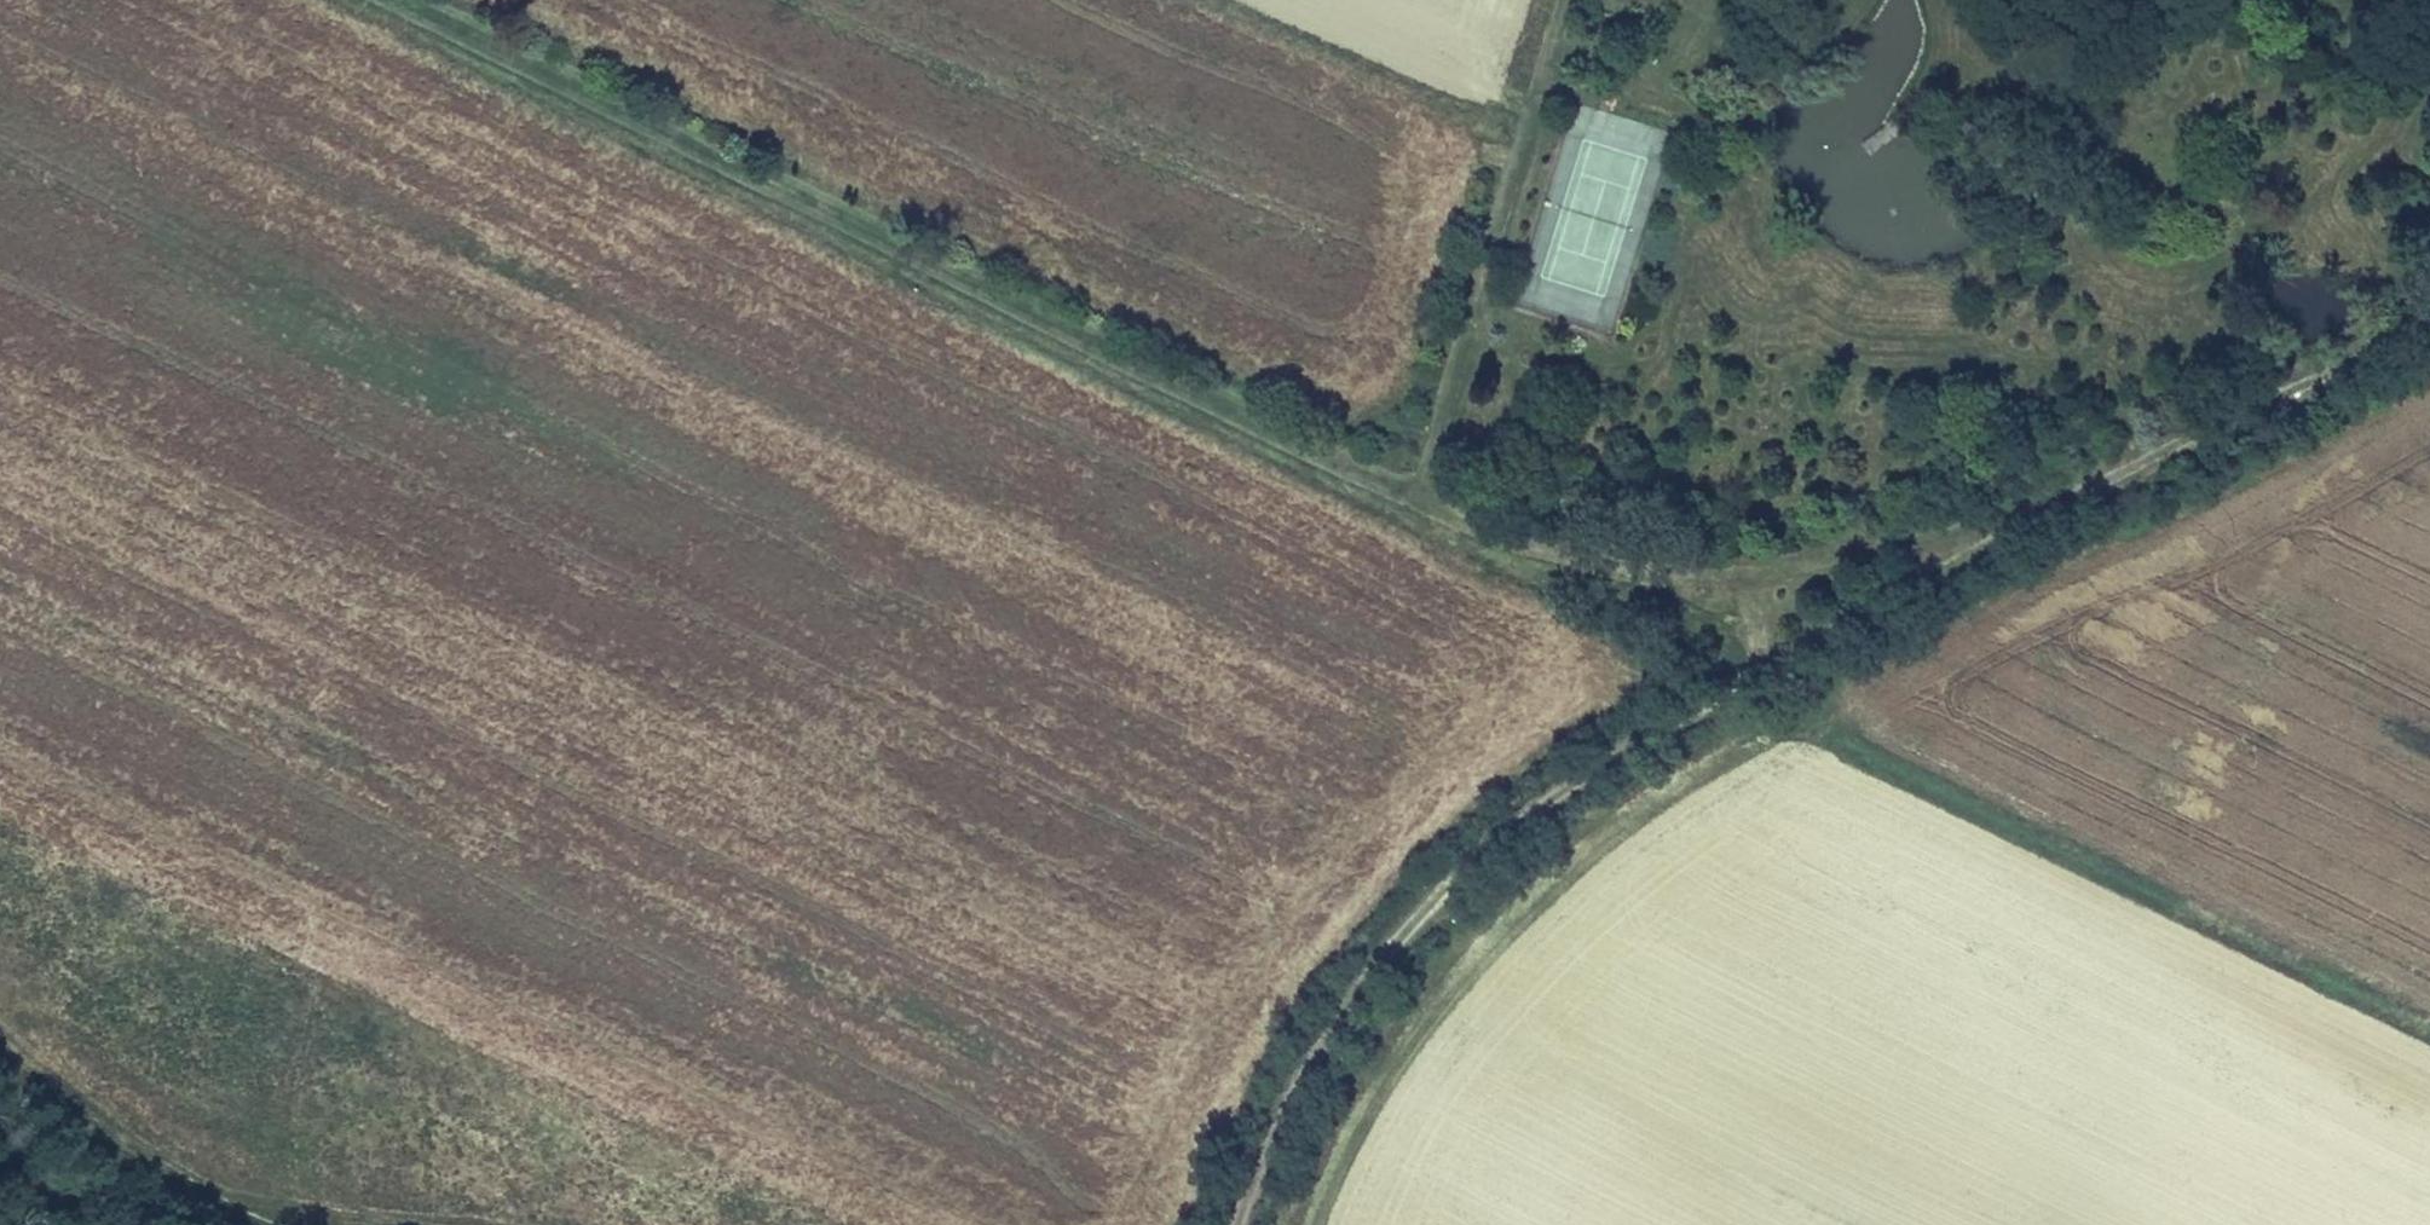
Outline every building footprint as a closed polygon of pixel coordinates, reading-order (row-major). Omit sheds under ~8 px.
[(1901,579),(1894,566),(1877,574),(1885,588),(1901,579)]
